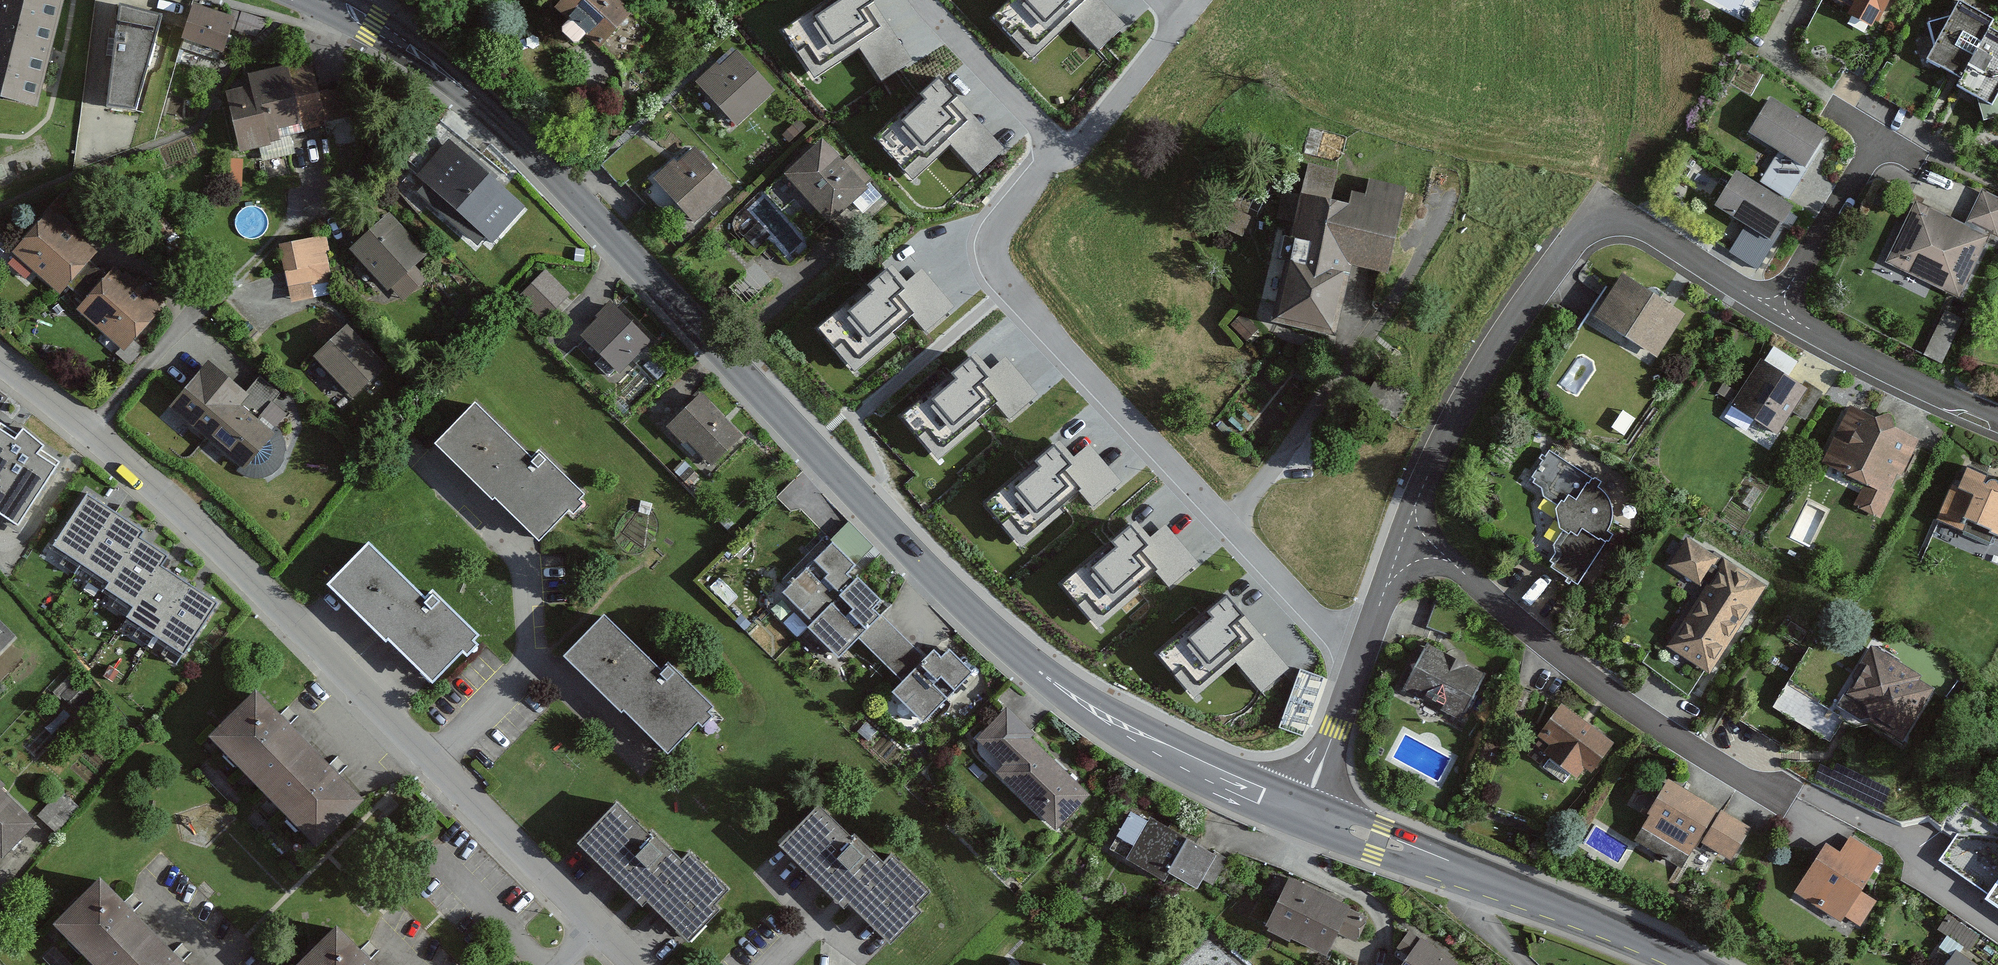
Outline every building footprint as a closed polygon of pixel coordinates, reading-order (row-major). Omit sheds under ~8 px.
[(35,104),(60,0),(0,0),(0,96),(35,104)] [(625,0),(562,0),(556,7),(570,21),(562,29),(576,42),(587,30),(602,44),(635,9),(625,0)] [(878,0),(809,0),(777,21),(811,74),(855,46),(877,80),(915,56),(878,0)] [(1105,0),(1002,0),(993,9),(1034,53),(1073,16),(1100,45),(1125,22),(1105,0)] [(1843,11),(1838,20),(1869,37),(1890,0),(1823,0),(1843,11)] [(161,14),(120,3),(109,107),(135,111),(161,14)] [(238,18),(196,3),(183,40),(226,54),(235,28),(257,36),(262,19),(240,12),(238,18)] [(1997,76),(1997,41),(1980,31),(1983,24),(1946,4),(1914,65),(1948,83),(1944,91),(1980,110),(1997,76)] [(699,85),(743,128),(777,94),(737,55),(722,69),(718,66),(699,85)] [(329,113),(312,59),(249,79),(252,88),(228,95),(247,155),(285,143),(282,132),(303,126),(306,134),(328,127),(336,150),(355,144),(343,108),(329,113)] [(980,169),(1010,140),(939,68),(877,128),(917,169),(949,137),(980,169)] [(1819,135),(1762,100),(1739,137),(1796,172),(1819,135)] [(883,203),(822,136),(786,169),(848,235),(883,203)] [(487,241),(496,250),(528,212),(444,140),(411,178),(417,184),(413,188),(482,247),(487,241)] [(657,183),(701,226),(734,192),(694,153),(680,168),(676,164),(657,183)] [(1393,278),(1406,188),(1373,183),(1371,196),(1357,194),(1355,205),(1333,202),(1337,173),(1306,168),(1281,327),(1347,338),(1357,272),(1393,278)] [(1790,211),(1728,175),(1707,210),(1742,230),(1730,252),(1757,267),(1790,211)] [(1977,190),(1959,226),(1908,202),(1879,262),(1955,298),(1987,233),(1995,237),(1997,231),(1997,200),(1977,190)] [(99,257),(48,216),(14,259),(64,299),(99,257)] [(430,259),(391,219),(354,255),(405,306),(427,284),(416,273),(430,259)] [(772,233),(759,219),(743,234),(756,247),(772,233)] [(332,297),(322,243),(282,251),(292,305),(332,297)] [(884,266),(817,323),(856,368),(898,333),(894,328),(910,315),(926,334),(956,309),(922,269),(902,287),(884,266)] [(546,268),(520,296),(548,321),(573,293),(546,268)] [(135,289),(117,274),(80,318),(125,356),(166,306),(139,284),(135,289)] [(1681,316),(1615,277),(1589,322),(1654,361),(1681,316)] [(586,340),(624,378),(655,346),(613,305),(598,321),(601,324),(586,340)] [(1926,350),(1943,358),(1964,316),(1947,308),(1926,350)] [(392,370),(354,332),(319,366),(357,405),(392,370)] [(904,416),(939,454),(999,399),(1012,414),(1030,398),(999,363),(988,374),(971,355),(904,416)] [(242,389),(206,359),(168,405),(242,466),(246,469),(276,433),(271,429),(275,425),(283,415),(266,401),(275,390),(255,374),(242,389)] [(1798,389),(1753,363),(1726,411),(1777,439),(1791,414),(1801,420),(1816,392),(1801,384),(1798,389)] [(746,443),(700,399),(669,431),(685,447),(689,442),(719,471),(746,443)] [(543,462),(484,408),(446,450),(551,547),(595,499),(549,456),(543,462)] [(1912,440),(1842,411),(1818,470),(1860,487),(1850,511),(1879,522),(1912,440)] [(0,425),(0,513),(17,525),(58,464),(40,451),(43,447),(23,430),(19,437),(0,424),(0,425)] [(281,431),(275,425),(271,429),(276,433),(246,469),(242,466),(236,472),(249,477),(260,478),(270,475),(278,470),(283,462),(286,452),(285,442),(281,431)] [(975,492),(1010,529),(1070,475),(1083,489),(1101,473),(1070,439),(1059,449),(1042,431),(975,492)] [(1554,571),(1583,590),(1614,541),(1615,519),(1611,507),(1599,489),(1551,457),(1532,487),(1547,494),(1548,503),(1562,512),(1559,516),(1566,539),(1558,551),(1560,560),(1554,571)] [(1956,472),(1949,490),(1945,488),(1930,523),(1949,531),(1952,522),(1997,541),(1997,491),(1995,498),(1983,493),(1986,485),(1956,472)] [(50,534),(103,569),(99,575),(131,597),(124,608),(189,650),(221,603),(159,562),(167,551),(141,534),(147,526),(83,483),(50,534)] [(1046,563),(1080,601),(1140,547),(1154,561),(1172,545),(1140,511),(1129,521),(1113,503),(1046,563)] [(1659,650),(1702,678),(1762,587),(1721,560),(1718,564),(1682,541),(1663,570),(1697,592),(1659,650)] [(428,595),(369,542),(331,584),(436,680),(481,632),(434,589),(428,595)] [(938,652),(930,659),(879,611),(886,605),(863,583),(861,585),(853,578),(860,570),(838,548),(790,598),(820,627),(815,633),(845,661),(862,644),(907,687),(898,696),(931,728),(954,704),(948,698),(955,691),(959,696),(979,675),(955,653),(947,661),(938,652)] [(1135,644),(1170,682),(1230,627),(1244,642),(1261,626),(1230,592),(1219,602),(1202,584),(1135,644)] [(672,672),(613,619),(575,661),(680,757),(725,709),(678,666),(672,672)] [(19,638),(0,621),(0,659),(19,638)] [(1403,691),(1462,720),(1485,674),(1426,645),(1403,691)] [(1918,673),(1872,646),(1851,688),(1869,699),(1873,716),(1902,734),(1931,686),(1915,677),(1918,673)] [(1302,667),(1281,727),(1304,735),(1325,675),(1302,667)] [(282,711),(254,685),(210,731),(320,838),(364,792),(300,729),(282,711)] [(1552,760),(1582,780),(1589,770),(1599,777),(1619,748),(1563,710),(1541,742),(1557,753),(1552,760)] [(1039,739),(1010,713),(982,743),(1010,768),(1001,778),(1056,828),(1059,825),(1065,831),(1093,802),(1087,797),(1091,793),(1036,743),(1039,739)] [(1740,825),(1659,783),(1629,839),(1680,866),(1689,849),(1719,865),(1740,825)] [(59,788),(36,814),(56,831),(78,805),(59,788)] [(0,791),(0,852),(8,860),(39,825),(0,791)] [(688,862),(629,808),(590,850),(696,947),(740,898),(693,855),(688,862)] [(885,864),(827,810),(788,852),(893,949),(938,900),(891,858),(885,864)] [(1206,891),(1224,858),(1155,822),(1153,825),(1135,816),(1122,841),(1143,852),(1136,865),(1175,885),(1179,877),(1206,891)] [(1835,925),(1839,919),(1858,931),(1874,905),(1856,893),(1877,859),(1844,838),(1832,857),(1815,847),(1785,895),(1835,925)] [(99,872),(53,919),(100,964),(192,964),(121,895),(99,872)] [(1297,878),(1272,926),(1337,960),(1362,912),(1297,878)] [(336,920),(292,964),(383,964),(365,947),(336,920)] [(1411,964),(1460,964),(1429,942),(1411,964)] [(1950,947),(1938,964),(1977,964),(1950,947)]
